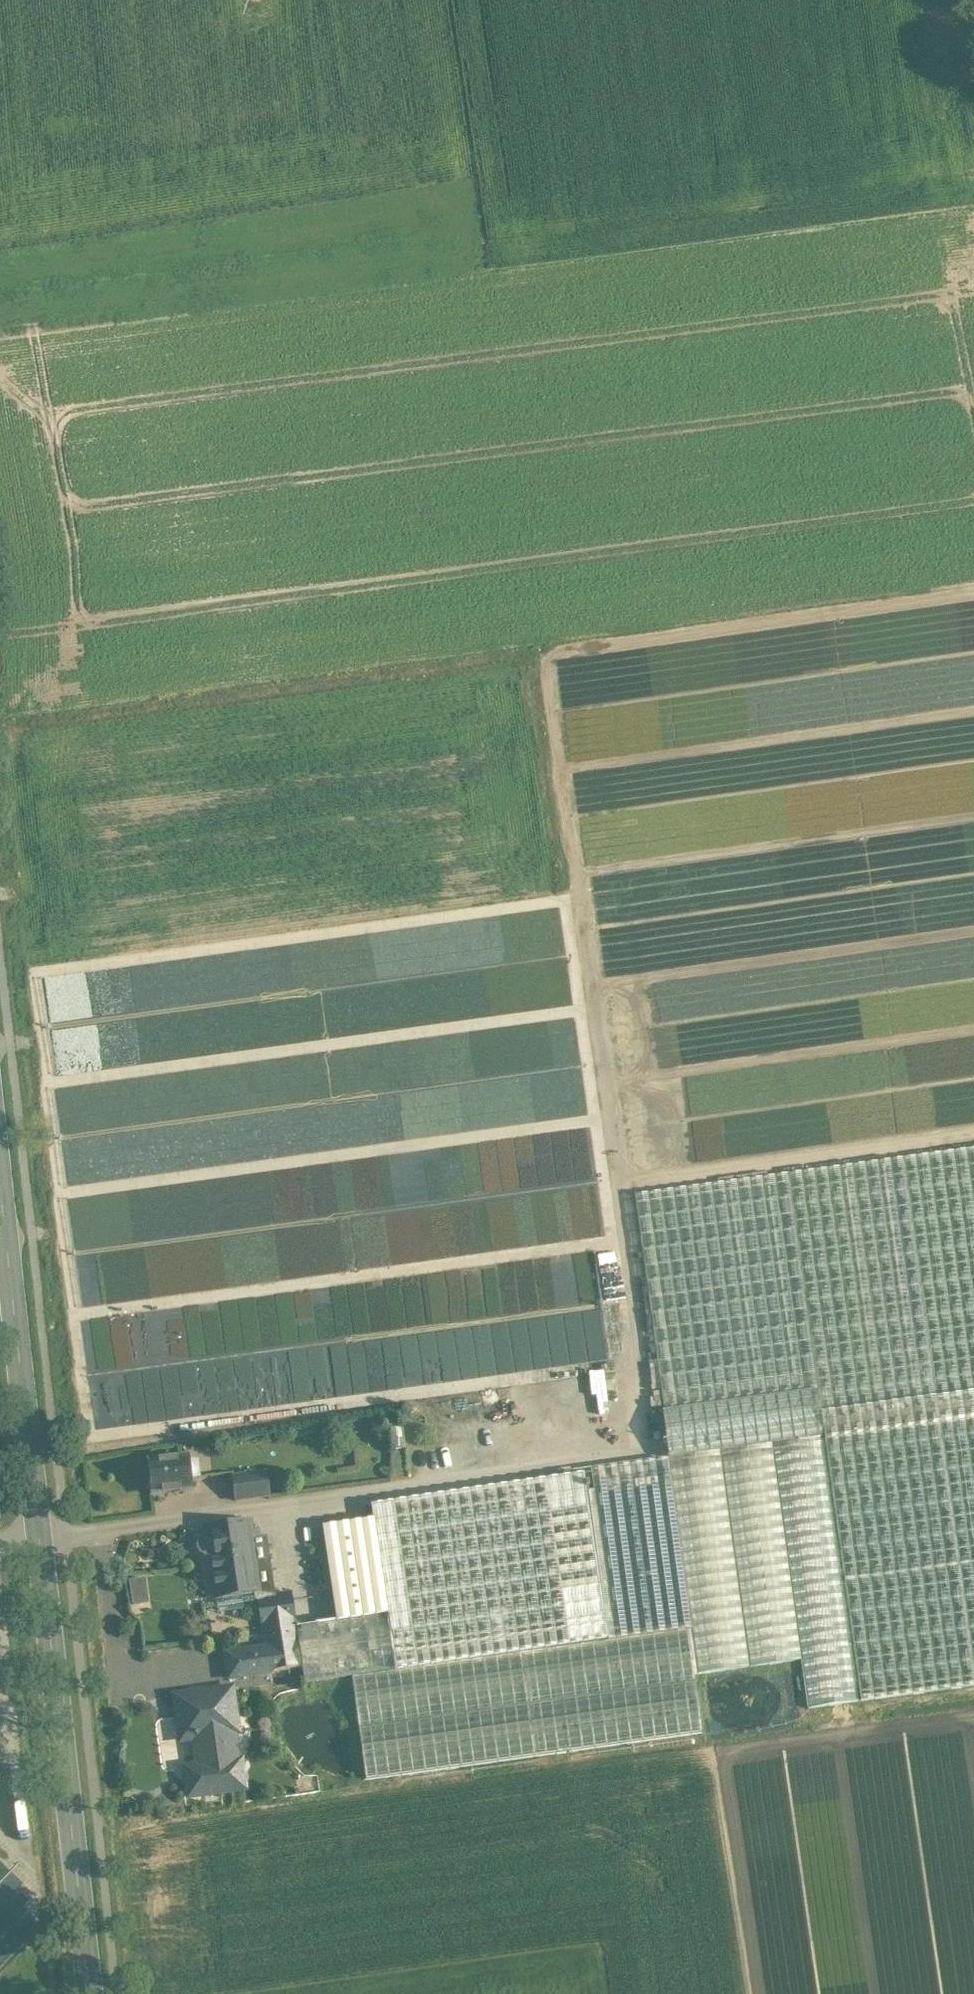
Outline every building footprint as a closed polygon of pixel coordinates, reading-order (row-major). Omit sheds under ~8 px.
[(903,1159),(973,1672),(973,1149),(903,1159)] [(788,1174),(824,1437),(860,1701),(973,1686),(973,1672),(903,1159),(788,1174)] [(788,1174),(635,1195),(664,1411),(662,1411),(669,1459),(772,1444),(824,1437),(788,1174)] [(402,1424),(390,1426),(393,1450),(405,1448),(402,1424)] [(824,1437),(772,1444),(802,1660),(801,1660),(808,1709),(860,1701),(824,1437)] [(669,1459),(668,1459),(668,1460),(591,1470),(594,1491),(586,1492),(605,1622),(613,1621),(614,1628),(689,1616),(691,1628),(688,1629),(694,1675),(801,1660),(802,1660),(772,1444),(669,1459)] [(188,1458),(149,1462),(151,1478),(147,1481),(148,1490),(152,1493),(152,1495),(191,1491),(188,1458)] [(265,1472),(233,1477),(236,1501),(269,1497),(265,1472)] [(583,1472),(531,1480),(554,1630),(605,1622),(586,1492),(585,1489),(589,1488),(588,1483),(584,1483),(583,1472)] [(605,1622),(554,1630),(531,1480),(522,1481),(522,1482),(527,1517),(533,1554),(545,1634),(393,1656),(395,1670),(688,1629),(691,1628),(689,1616),(614,1628),(613,1621),(605,1622)] [(522,1482),(301,1516),(306,1552),(527,1517),(522,1482)] [(527,1517),(306,1552),(312,1589),(533,1554),(527,1517)] [(250,1522),(212,1528),(213,1535),(203,1537),(198,1544),(199,1552),(206,1557),(209,1557),(211,1574),(212,1574),(216,1597),(254,1592),(255,1601),(258,1601),(274,1598),(274,1597),(267,1545),(250,1547),(249,1541),(252,1541),(250,1522)] [(533,1554),(312,1589),(317,1625),(387,1615),(393,1656),(545,1634),(533,1554)] [(133,1579),(134,1604),(151,1602),(150,1578),(133,1579)] [(291,1594),(274,1597),(274,1598),(258,1601),(261,1625),(262,1625),(295,1620),(291,1594)] [(222,1612),(248,1608),(246,1597),(220,1601),(222,1612)] [(317,1625),(297,1628),(302,1667),(305,1683),(352,1676),(395,1670),(393,1656),(387,1615),(317,1625)] [(295,1620),(262,1625),(265,1649),(269,1672),(270,1672),(302,1667),(297,1628),(295,1620)] [(395,1670),(352,1676),(359,1728),(695,1681),(694,1675),(688,1629),(395,1670)] [(265,1649),(226,1654),(229,1679),(270,1673),(270,1672),(269,1672),(265,1649)] [(695,1681),(359,1728),(367,1780),(702,1733),(695,1681)] [(209,1696),(176,1700),(180,1732),(186,1736),(194,1734),(197,1737),(203,1777),(199,1777),(201,1794),(198,1795),(198,1796),(245,1789),(243,1771),(239,1772),(233,1729),(237,1728),(236,1727),(234,1727),(229,1691),(231,1690),(231,1689),(208,1692),(209,1696)]
